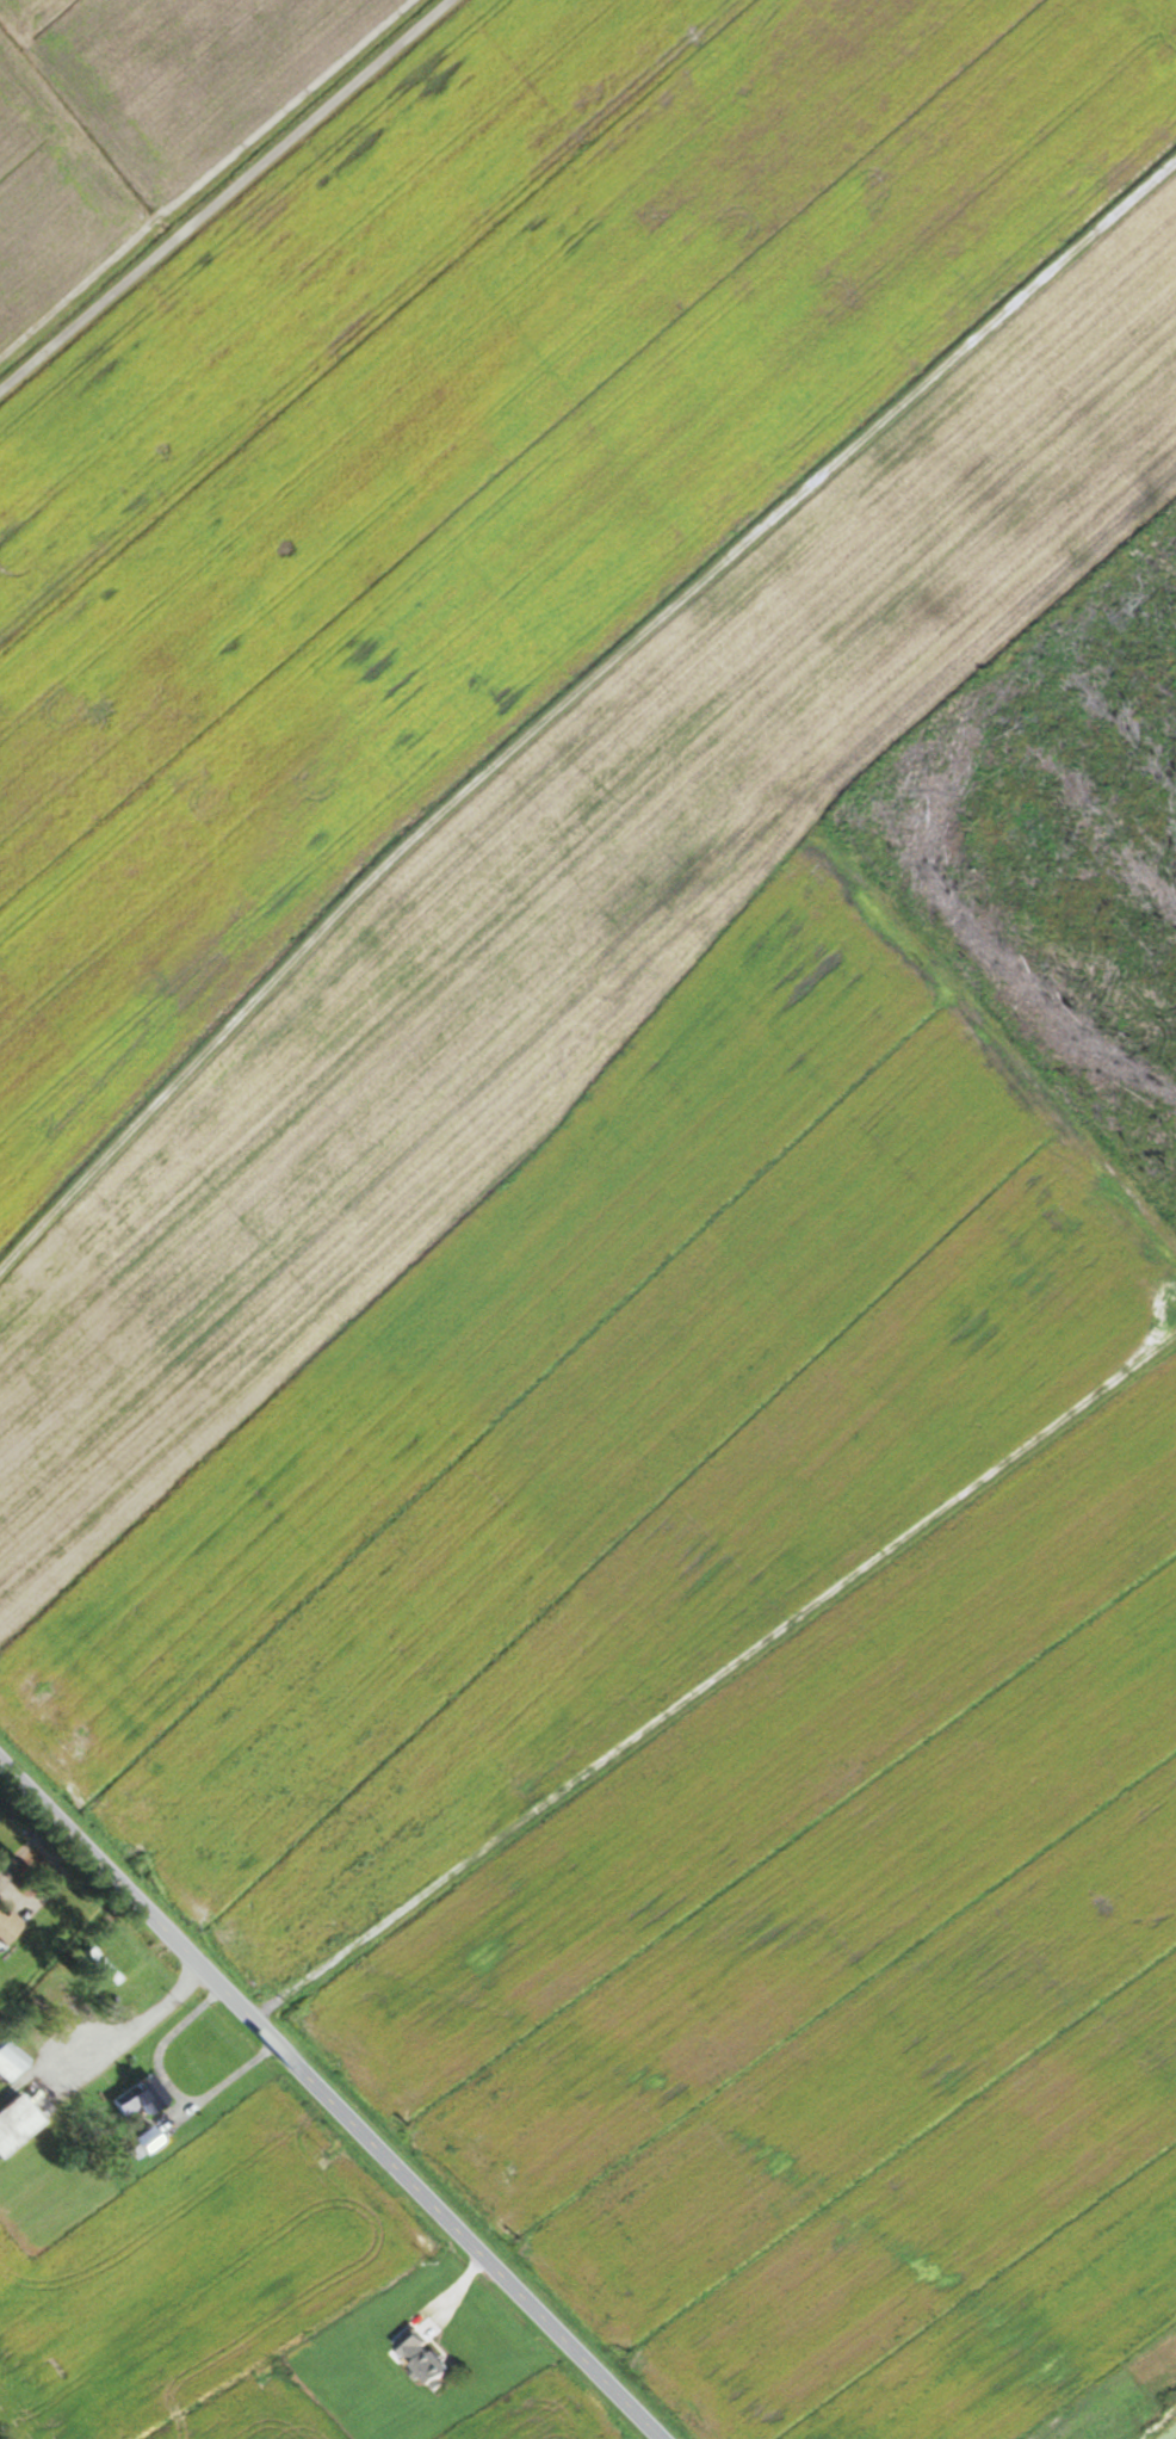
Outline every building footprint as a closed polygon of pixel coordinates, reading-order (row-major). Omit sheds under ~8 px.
[(0,1913),(0,1940),(17,1922),(3,1910),(0,1913)] [(80,1953),(110,1985),(117,1979),(87,1947),(80,1953)] [(24,2061),(0,2040),(0,2078),(6,2083),(24,2061)] [(164,2098),(145,2071),(105,2099),(118,2117),(134,2105),(140,2115),(164,2098)] [(39,2124),(15,2092),(0,2103),(0,2152),(39,2124)] [(144,2155),(161,2140),(148,2125),(131,2140),(144,2155)] [(392,2346),(427,2384),(447,2366),(412,2327),(392,2346)]
